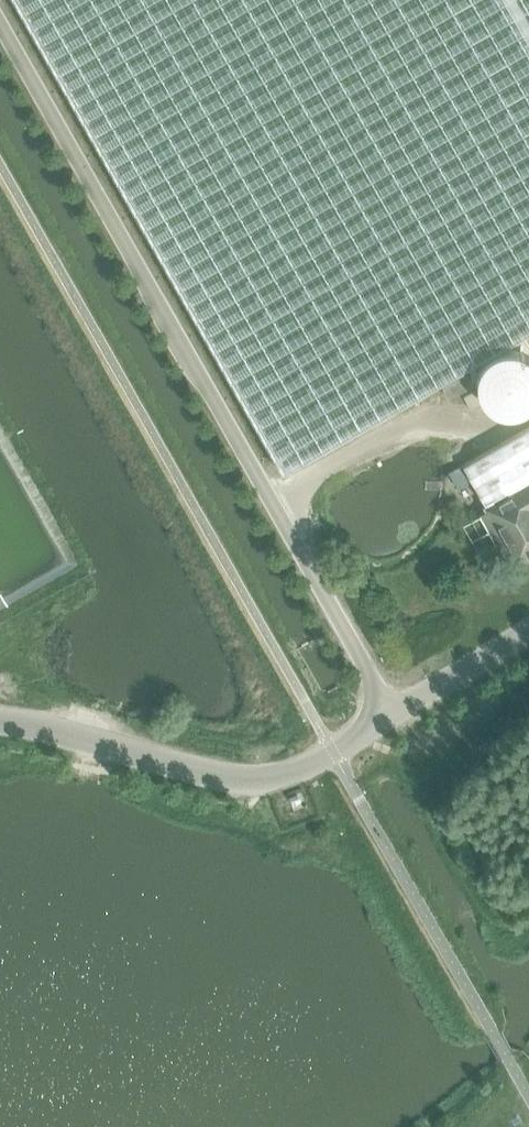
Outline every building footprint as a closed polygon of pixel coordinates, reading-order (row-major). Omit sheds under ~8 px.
[(80,115),(282,470),(490,352),(528,330),(528,0),(15,0),(80,115)] [(442,386),(449,398),(472,385),(465,373),(442,386)] [(464,397),(471,409),(480,403),(473,391),(464,397)] [(528,483),(528,426),(463,464),(487,507),(528,483)] [(487,507),(489,510),(481,514),(498,546),(506,542),(516,560),(522,557),(524,557),(527,556),(528,555),(528,511),(528,510),(528,483),(487,507)]
